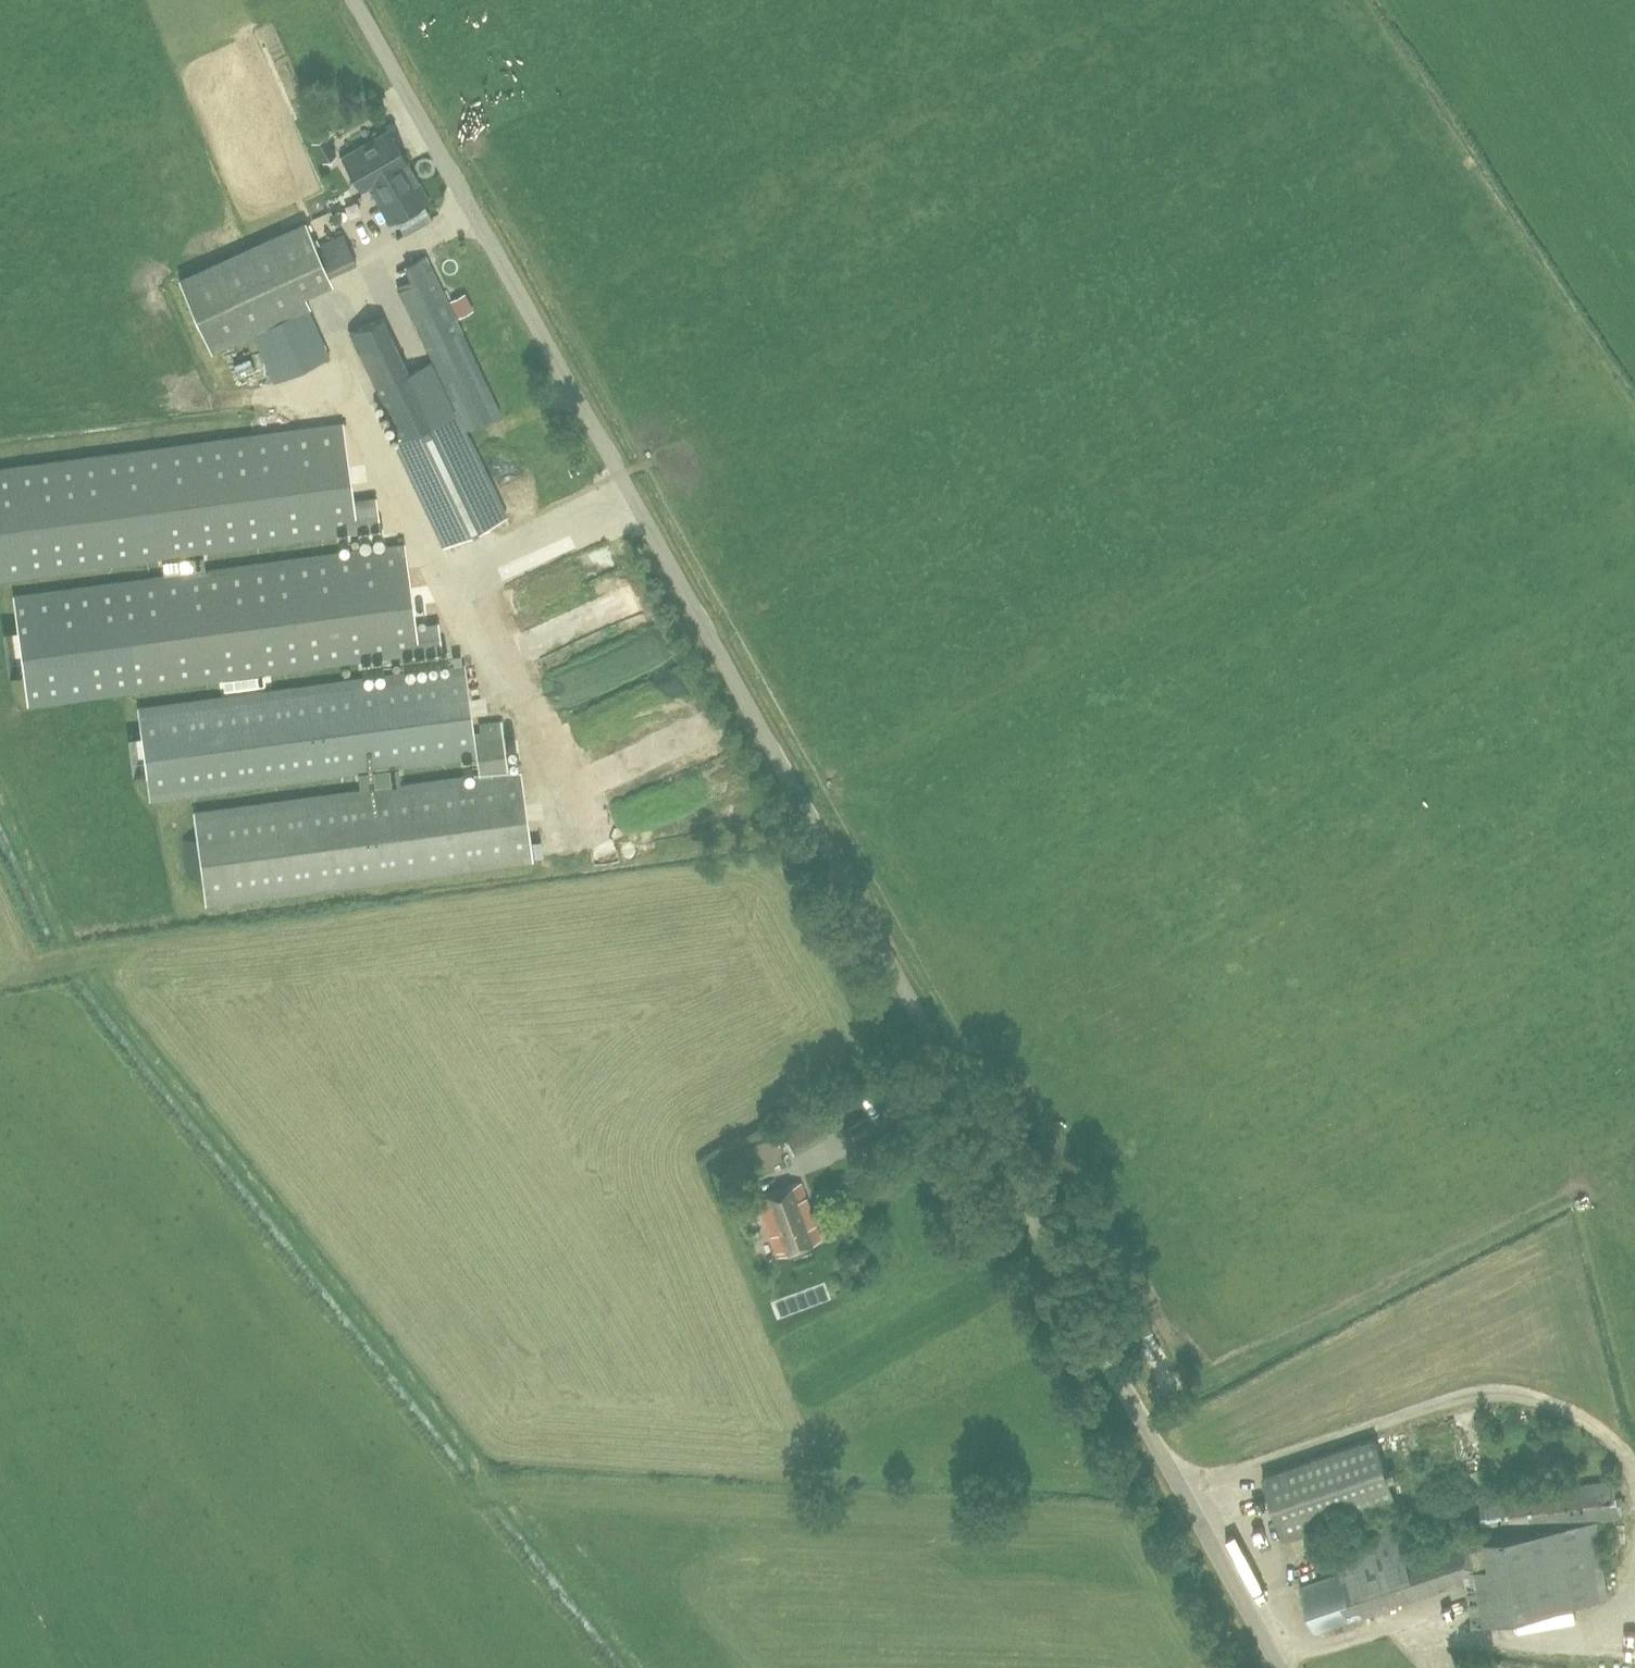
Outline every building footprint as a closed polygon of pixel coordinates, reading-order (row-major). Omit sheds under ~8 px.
[(429,201),(387,130),(340,157),(359,190),(367,186),(389,223),(429,201)] [(250,245),(178,277),(212,351),(251,334),(273,382),(331,357),(309,308),(312,307),(304,289),(357,265),(344,235),(317,247),(305,220),(250,245)] [(466,430),(502,412),(427,255),(405,265),(411,279),(397,286),(466,430)] [(408,373),(381,314),(350,329),(401,438),(395,441),(445,547),(507,517),(436,369),(435,370),(431,362),(408,373)] [(0,469),(0,577),(94,564),(379,526),(375,499),(352,502),(342,424),(0,469)] [(369,465),(353,467),(356,487),(372,484),(369,465)] [(164,574),(12,594),(17,627),(23,672),(27,700),(102,690),(122,687),(134,686),(439,646),(436,621),(413,624),(403,542),(205,568),(203,555),(162,560),(164,574)] [(434,584),(424,585),(423,569),(414,570),(417,602),(436,600),(434,584)] [(550,621),(533,625),(539,651),(556,648),(550,621)] [(653,629),(621,645),(635,673),(666,658),(653,629)] [(453,664),(138,706),(142,731),(147,769),(150,794),(474,752),(475,757),(477,773),(401,783),(399,767),(357,772),(360,789),(194,810),(197,835),(202,873),(205,899),(530,856),(529,854),(527,837),(527,832),(518,768),(505,769),(504,762),(500,730),(480,732),(472,733),(463,663),(462,663),(453,664)] [(821,1110),(774,1134),(778,1141),(786,1137),(793,1151),(827,1133),(820,1120),(825,1118),(821,1110)] [(778,1255),(820,1240),(799,1182),(757,1198),(778,1255)] [(1334,1546),(1325,1520),(1395,1497),(1373,1435),(1264,1472),(1285,1534),(1317,1523),(1328,1557),(1335,1555),(1341,1573),(1299,1587),(1315,1633),(1477,1578),(1462,1532),(1402,1552),(1393,1526),(1334,1546)] [(1483,1621),(1609,1598),(1598,1522),(1618,1519),(1613,1480),(1479,1497),(1484,1537),(1488,1563),(1476,1565),(1483,1621)] [(1407,1531),(1454,1515),(1449,1501),(1403,1515),(1407,1531)] [(1274,1529),(1265,1533),(1277,1563),(1286,1560),(1274,1529)]
